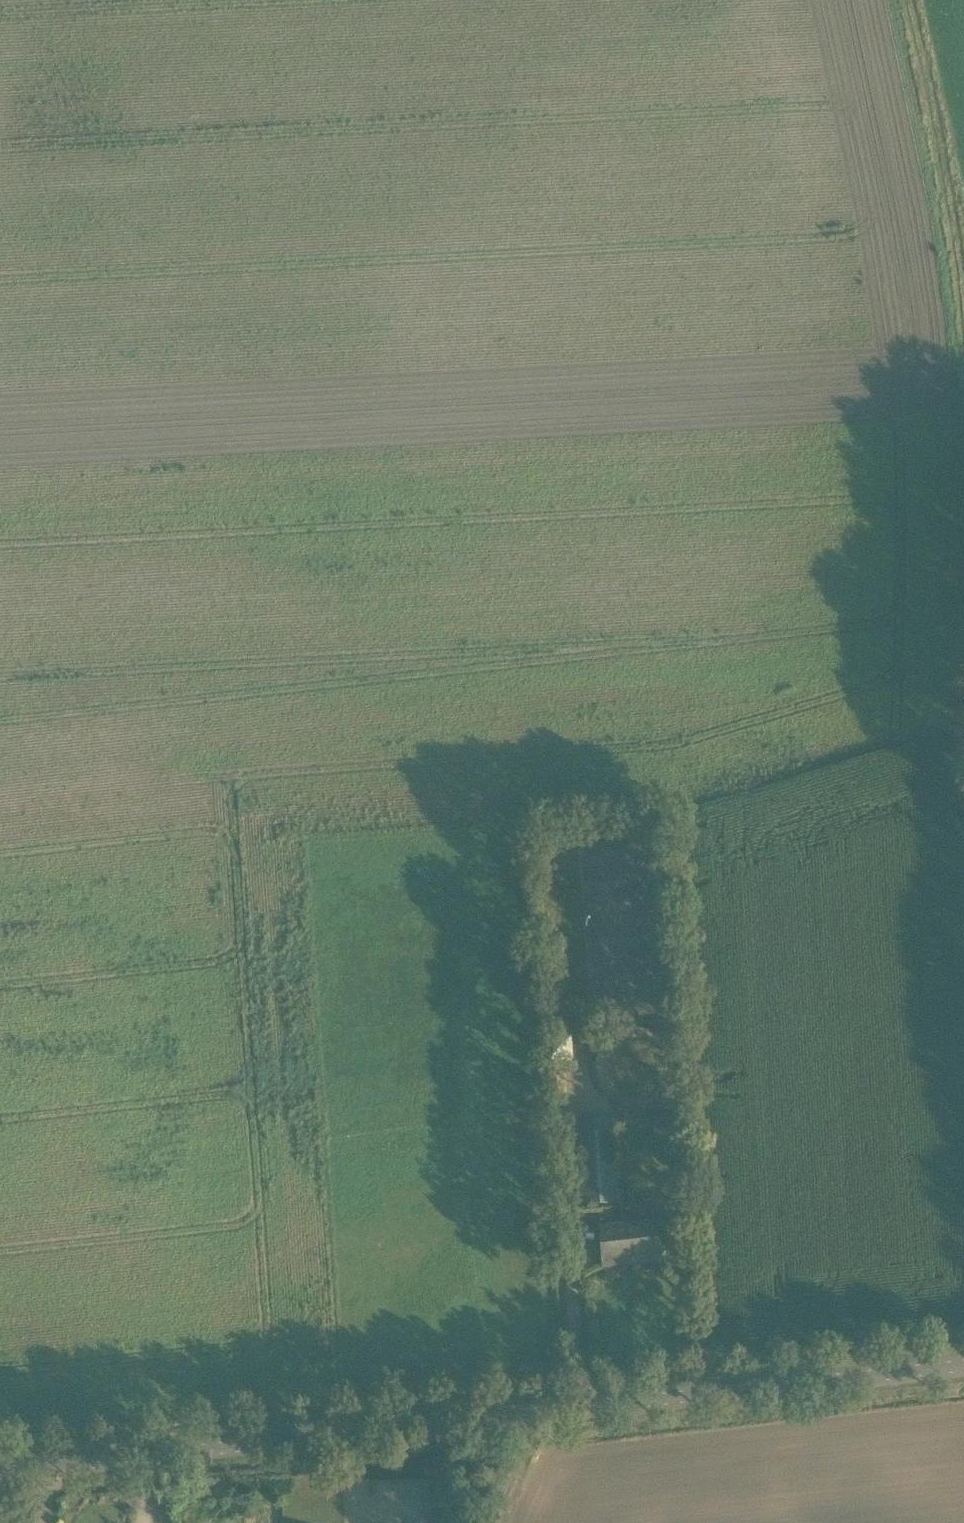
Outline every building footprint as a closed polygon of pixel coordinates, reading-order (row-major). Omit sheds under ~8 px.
[(616,1205),(613,1149),(611,1120),(579,1121),(584,1206),(616,1205)] [(659,1259),(657,1239),(656,1227),(600,1234),(604,1268),(634,1265),(633,1262),(659,1259)]
